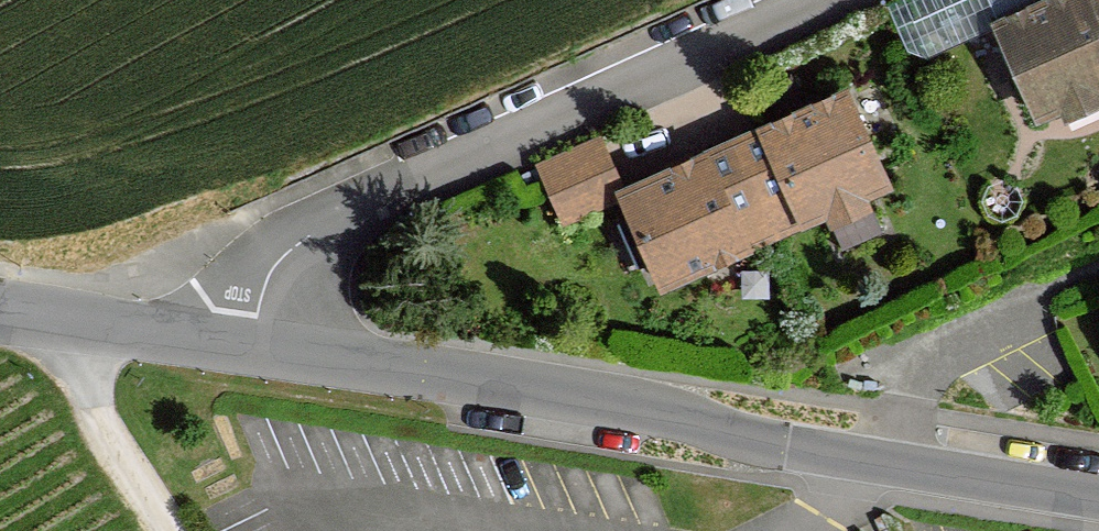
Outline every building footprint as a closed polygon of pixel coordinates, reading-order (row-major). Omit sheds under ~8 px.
[(998,19),(1042,118),(1068,106),(1072,116),(1098,104),(1098,0),(1041,0),(998,19)] [(604,138),(544,164),(569,222),(625,198),(665,287),(831,214),(835,223),(874,205),(869,194),(893,183),(851,87),(625,187),(604,138)]
